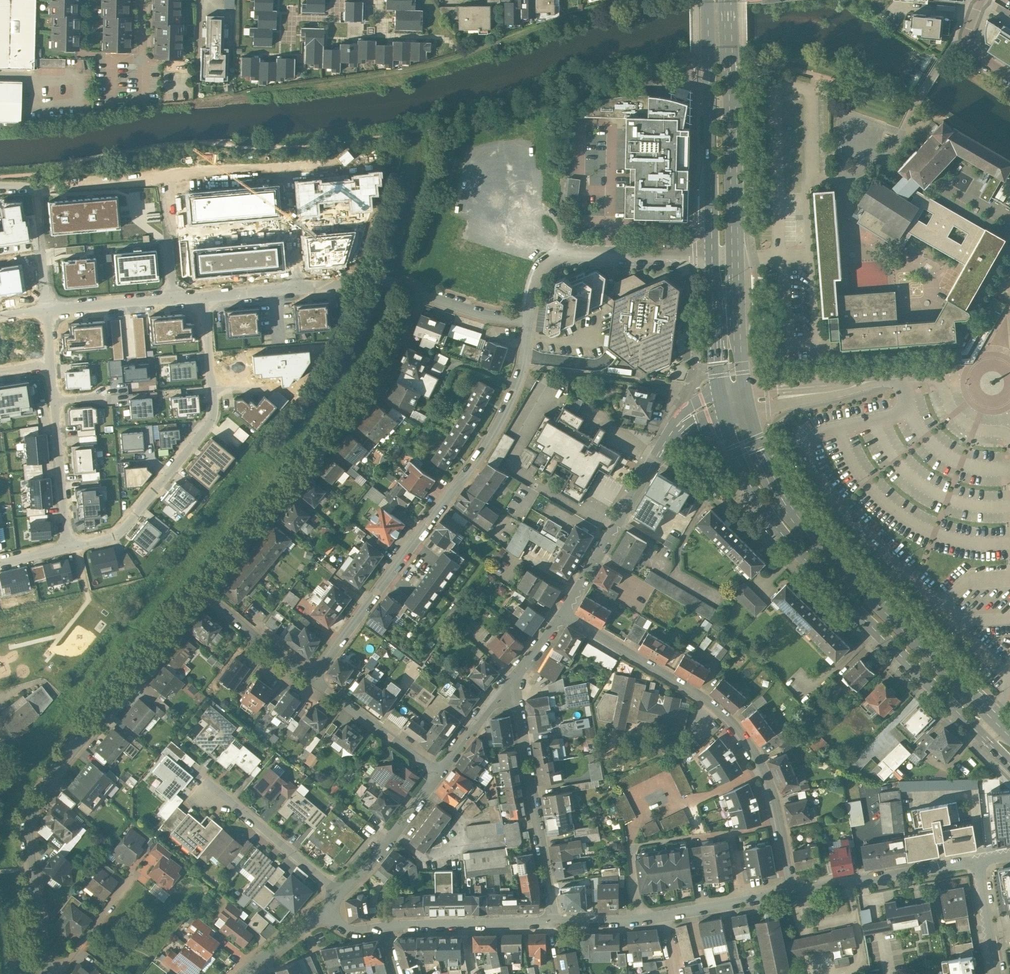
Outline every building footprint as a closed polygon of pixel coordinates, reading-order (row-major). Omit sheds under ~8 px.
[(33,69),(33,68),(35,0),(0,0),(0,68),(33,69)] [(76,15),(76,0),(50,0),(50,7),(53,7),(53,15),(56,15),(76,15)] [(127,17),(128,0),(102,0),(101,9),(105,9),(105,16),(107,16),(127,17)] [(175,24),(175,17),(179,17),(179,0),(153,0),(153,24),(155,24),(175,24)] [(254,0),(253,19),(257,19),(256,28),(249,28),(249,36),(253,36),(252,45),(270,46),(271,28),(275,28),(275,10),(271,10),(272,0),(252,0),(254,0)] [(305,3),(301,3),(301,12),(323,12),(324,0),(305,0),(305,3)] [(414,10),(414,0),(386,0),(386,9),(395,10),(414,10)] [(517,3),(511,3),(506,3),(507,23),(522,23),(522,17),(537,17),(537,12),(537,4),(537,0),(517,0),(517,3)] [(362,3),(344,2),(343,21),(361,21),(362,3)] [(555,4),(537,4),(537,12),(547,12),(547,15),(555,14),(555,4)] [(490,6),(440,6),(446,18),(460,18),(460,28),(468,28),(468,25),(479,25),(479,34),(488,34),(488,15),(490,14),(490,6)] [(414,10),(395,10),(395,30),(423,31),(423,10),(414,10)] [(936,17),(926,16),(926,15),(912,13),(911,20),(905,19),(904,27),(910,31),(919,37),(930,38),(930,43),(941,44),(942,33),(949,34),(950,19),(944,18),(944,16),(936,15),(936,17)] [(76,15),(56,15),(55,22),(52,22),(51,41),(55,41),(55,49),(77,49),(78,15),(76,15)] [(127,17),(107,16),(107,24),(103,24),(103,42),(107,42),(106,50),(129,51),(130,17),(127,17)] [(222,17),(205,17),(205,49),(201,49),(200,82),(226,82),(226,51),(222,51),(222,17)] [(1001,29),(993,23),(988,20),(986,25),(985,28),(985,30),(985,32),(985,36),(985,40),(985,43),(987,50),(1009,64),(1009,34),(1001,29)] [(175,24),(155,24),(154,57),(177,58),(177,50),(181,50),(181,32),(178,32),(178,24),(175,24)] [(375,41),(357,40),(357,44),(340,44),(340,49),(323,49),(323,28),(302,28),(301,36),(305,36),(305,63),(315,63),(315,67),(331,67),(331,71),(339,71),(339,62),(348,62),(348,66),(356,66),(356,62),(364,62),(365,58),(373,58),(373,63),(383,63),(383,67),(391,67),(391,59),(401,59),(400,63),(409,63),(409,59),(427,60),(427,50),(431,51),(431,42),(392,41),(392,45),(375,44),(375,41)] [(259,58),(241,58),(240,76),(250,76),(250,80),(258,80),(258,83),(266,84),(266,80),(283,80),(284,76),(293,77),(293,59),(276,58),(276,62),(259,62),(259,58)] [(0,80),(0,124),(20,124),(21,81),(0,80)] [(673,98),(659,96),(646,95),(630,95),(615,97),(600,100),(585,105),(585,106),(586,106),(586,115),(585,115),(585,116),(627,117),(626,167),(631,167),(630,185),(626,185),(625,217),(663,218),(684,219),(685,191),(684,191),(683,192),(683,188),(689,188),(689,169),(687,169),(688,134),(690,134),(690,128),(684,128),(688,104),(684,102),(685,98),(677,96),(676,100),(673,99),(673,98)] [(953,127),(952,129),(943,121),(940,124),(933,132),(934,133),(917,150),(916,150),(906,160),(907,160),(898,169),(904,175),(890,190),(905,200),(915,189),(921,183),(925,187),(930,181),(957,153),(993,173),(1002,178),(1004,180),(1005,179),(1009,170),(1009,160),(953,127)] [(468,136),(481,134),(480,128),(467,130),(468,136)] [(475,146),(496,139),(494,132),(472,139),(475,146)] [(316,179),(297,180),(300,213),(315,212),(313,198),(349,195),(350,207),(366,206),(365,191),(373,191),(372,180),(376,180),(375,172),(356,174),(356,175),(350,176),(351,179),(316,181),(316,179)] [(993,173),(979,197),(988,202),(991,197),(1002,178),(993,173)] [(580,180),(568,178),(565,197),(578,198),(580,180)] [(1005,179),(1004,180),(1002,178),(991,197),(1009,209),(1009,182),(1005,179)] [(890,190),(874,180),(860,203),(867,208),(857,223),(901,251),(912,234),(904,229),(918,208),(905,200),(890,190)] [(276,186),(188,193),(191,220),(278,212),(276,186)] [(904,229),(912,234),(966,265),(986,230),(915,189),(905,200),(918,208),(904,229)] [(835,190),(814,191),(823,317),(829,317),(829,316),(838,315),(837,295),(836,279),(842,279),(835,190)] [(116,196),(48,202),(51,233),(119,227),(116,196)] [(0,199),(0,211),(2,226),(0,226),(0,243),(31,239),(28,221),(25,222),(21,198),(0,199)] [(966,265),(947,297),(948,298),(935,320),(925,321),(927,340),(944,339),(956,338),(955,320),(965,320),(968,318),(970,316),(969,313),(967,310),(965,309),(1003,241),(986,230),(966,265)] [(350,231),(303,236),(305,266),(341,262),(350,231)] [(280,241),(192,249),(195,275),(282,267),(280,241)] [(155,250),(114,253),(116,283),(157,279),(155,250)] [(74,261),(63,262),(65,286),(95,283),(93,260),(86,260),(85,257),(74,258),(74,261)] [(20,288),(17,265),(0,268),(0,291),(20,288)] [(796,280),(804,280),(804,268),(796,268),(796,280)] [(578,278),(571,281),(565,277),(558,280),(557,297),(550,300),(546,327),(553,333),(562,329),(562,325),(576,320),(576,316),(589,311),(590,304),(603,299),(603,298),(605,282),(606,277),(597,270),(584,276),(585,273),(585,272),(584,272),(578,275),(578,276),(579,275),(578,278)] [(665,278),(649,285),(634,274),(617,281),(617,283),(614,307),(608,349),(632,368),(638,365),(647,372),(671,361),(678,307),(678,304),(680,289),(665,278)] [(617,283),(605,282),(603,298),(603,299),(614,307),(617,283)] [(895,291),(837,295),(838,315),(840,339),(840,346),(899,342),(895,291)] [(994,296),(981,320),(994,327),(1007,303),(994,296)] [(331,301),(293,304),(295,329),(303,328),(304,331),(321,330),(321,326),(329,325),(328,319),(332,319),(331,301)] [(258,307),(224,310),(224,312),(221,313),(222,331),(226,331),(226,334),(234,333),(234,337),(252,336),(252,331),(259,331),(258,307)] [(446,324),(421,314),(415,332),(423,336),(436,341),(439,342),(442,333),(446,324)] [(838,315),(829,316),(829,317),(830,340),(840,339),(838,315)] [(183,316),(149,318),(151,346),(194,343),(192,325),(184,325),(183,316)] [(925,321),(906,322),(908,342),(927,340),(925,321)] [(102,324),(68,326),(69,337),(62,338),(63,353),(104,350),(102,324)] [(482,334),(452,324),(448,335),(478,344),(482,334)] [(448,335),(442,333),(439,342),(445,344),(448,335)] [(436,341),(423,336),(420,345),(433,350),(436,341)] [(507,348),(489,342),(487,348),(482,362),(482,363),(499,369),(507,348)] [(482,350),(465,344),(462,354),(479,360),(479,361),(482,362),(487,348),(483,347),(482,350)] [(430,358),(408,347),(398,367),(402,369),(420,378),(423,371),(426,364),(430,358)] [(309,351),(252,355),(254,374),(261,374),(261,378),(280,376),(281,387),(288,387),(293,379),(297,381),(310,360),(309,351)] [(176,355),(158,356),(159,364),(168,363),(177,363),(176,355)] [(445,366),(430,358),(426,364),(432,367),(442,372),(445,366)] [(121,360),(108,361),(109,378),(122,377),(121,370),(121,360)] [(177,363),(168,363),(170,380),(196,378),(195,361),(177,363)] [(70,364),(71,372),(82,371),(82,369),(88,369),(88,363),(70,364)] [(128,370),(121,370),(122,377),(122,383),(149,381),(148,364),(133,365),(133,366),(128,367),(128,370)] [(432,367),(426,364),(423,371),(429,374),(432,367)] [(71,372),(65,372),(66,389),(79,388),(80,390),(89,390),(88,369),(82,369),(82,371),(71,372)] [(423,371),(420,378),(402,369),(396,381),(397,382),(420,393),(429,398),(439,379),(429,374),(423,371)] [(439,379),(429,398),(435,401),(445,382),(439,379)] [(0,384),(0,416),(32,412),(29,393),(34,392),(33,385),(29,385),(28,380),(0,384)] [(494,389),(479,380),(464,408),(466,409),(479,417),(494,389)] [(420,393),(397,382),(389,397),(395,400),(395,401),(401,403),(400,404),(410,409),(413,403),(414,404),(420,393)] [(180,388),(163,390),(163,398),(170,397),(181,397),(180,388)] [(655,394),(630,388),(624,411),(636,414),(648,417),(650,417),(655,394)] [(181,397),(170,397),(170,407),(176,406),(177,416),(186,415),(186,412),(199,411),(198,395),(181,397)] [(276,405),(264,395),(256,405),(250,400),(247,403),(242,398),(234,398),(235,409),(239,413),(238,415),(256,429),(276,405)] [(583,401),(572,395),(567,406),(578,411),(583,401)] [(151,398),(129,400),(130,417),(152,415),(151,398)] [(387,413),(375,403),(366,414),(384,429),(386,430),(385,431),(387,432),(396,422),(396,421),(387,413)] [(70,408),(68,410),(70,424),(80,423),(80,429),(94,428),(93,422),(96,422),(95,408),(90,406),(70,408)] [(406,416),(392,407),(387,413),(396,421),(396,422),(399,424),(406,416)] [(599,441),(594,438),(578,429),(584,419),(564,407),(556,420),(544,414),(525,447),(536,453),(531,463),(551,475),(558,463),(572,471),(560,492),(579,503),(599,469),(609,475),(618,460),(615,459),(618,454),(621,455),(621,454),(599,441)] [(479,417),(466,409),(449,434),(463,443),(481,418),(479,417)] [(413,416),(424,422),(428,416),(416,410),(413,416)] [(384,429),(366,414),(357,425),(370,436),(375,440),(375,439),(384,429)] [(648,417),(636,414),(635,421),(647,423),(648,417)] [(232,433),(243,442),(249,433),(238,425),(232,433)] [(594,438),(599,441),(606,430),(600,427),(594,438)] [(179,429),(159,430),(160,448),(172,447),(172,443),(176,443),(175,438),(179,438),(179,429)] [(142,432),(120,433),(122,453),(144,451),(142,432)] [(504,432),(487,462),(489,463),(498,468),(515,439),(504,432)] [(23,449),(47,447),(46,434),(22,436),(23,449)] [(96,434),(78,436),(79,445),(95,444),(97,444),(96,434)] [(349,434),(337,448),(355,463),(367,448),(349,434)] [(463,443),(449,434),(432,459),(446,469),(463,443)] [(379,442),(375,439),(375,440),(370,436),(366,440),(375,447),(379,442)] [(211,437),(185,469),(208,487),(219,474),(216,472),(219,467),(222,470),(234,455),(211,437)] [(72,460),(96,457),(95,444),(79,445),(71,446),(72,460)] [(24,462),(48,461),(47,447),(23,449),(24,462)] [(73,473),(97,471),(96,457),(72,460),(73,473)] [(343,468),(330,457),(318,471),(332,482),(343,468)] [(423,463),(416,457),(412,462),(420,467),(423,463)] [(412,462),(410,460),(405,467),(408,468),(399,480),(400,481),(417,494),(422,498),(428,490),(425,488),(427,485),(430,487),(436,479),(420,467),(412,462)] [(489,463),(480,474),(479,473),(476,478),(477,479),(468,490),(485,500),(487,496),(488,497),(492,492),(500,481),(500,482),(504,477),(503,476),(505,473),(498,468),(489,463)] [(124,468),(125,486),(141,485),(151,472),(146,468),(146,466),(124,468)] [(360,474),(352,467),(347,472),(356,479),(360,474)] [(81,473),(82,480),(99,479),(99,472),(81,473)] [(672,482),(659,475),(634,517),(655,529),(670,505),(687,515),(698,496),(677,483),(678,483),(674,480),(672,482)] [(27,493),(51,491),(50,478),(26,480),(27,493)] [(311,480),(299,493),(313,505),(317,500),(321,495),(325,491),(311,480)] [(417,494),(400,481),(391,493),(387,498),(386,498),(393,503),(391,505),(394,508),(399,501),(407,507),(417,494)] [(175,482),(161,500),(167,504),(168,503),(176,510),(175,511),(182,518),(197,500),(175,482)] [(366,494),(377,503),(384,493),(373,485),(366,494)] [(81,488),(75,488),(77,522),(84,521),(94,520),(100,520),(100,511),(103,511),(102,495),(99,495),(98,487),(81,488)] [(468,490),(465,488),(459,497),(461,498),(457,504),(473,516),(481,505),(485,500),(468,490)] [(28,507),(52,505),(51,491),(27,493),(28,507)] [(308,515),(292,502),(280,517),(287,523),(294,529),(295,530),(298,526),(303,520),(308,515)] [(487,509),(481,505),(473,516),(489,528),(498,515),(487,508),(487,509)] [(405,524),(381,506),(377,513),(372,517),(372,519),(367,526),(390,544),(396,537),(398,536),(400,530),(405,524)] [(563,527),(530,508),(522,522),(555,541),(561,531),(563,527)] [(741,538),(711,509),(698,522),(727,552),(741,538)] [(452,517),(444,511),(434,525),(436,527),(452,538),(462,525),(456,521),(456,520),(452,517)] [(30,539),(51,537),(49,520),(29,522),(30,539)] [(310,526),(303,520),(298,526),(305,532),(310,526)] [(477,527),(468,520),(463,527),(473,533),(477,527)] [(161,532),(147,521),(132,538),(148,551),(159,537),(157,536),(161,532)] [(555,541),(522,522),(510,543),(522,550),(529,538),(553,552),(558,544),(555,541)] [(294,529),(287,523),(284,527),(291,533),(294,529)] [(594,535),(576,525),(570,535),(563,547),(581,557),(594,535)] [(289,539),(273,526),(259,541),(276,555),(280,550),(285,545),(284,544),(289,539)] [(366,534),(358,527),(354,532),(363,538),(366,534)] [(452,538),(436,527),(430,536),(446,547),(452,538)] [(570,535),(561,531),(555,541),(558,544),(563,547),(570,535)] [(627,532),(613,556),(630,566),(639,551),(641,553),(647,543),(627,532)] [(679,539),(669,533),(663,543),(673,549),(679,539)] [(765,562),(741,538),(727,552),(751,576),(765,562)] [(259,541),(247,556),(263,570),(267,565),(272,560),(271,560),(276,555),(259,541)] [(383,554),(368,542),(361,551),(355,558),(371,570),(383,554)] [(563,547),(558,544),(553,552),(552,553),(557,556),(563,547)] [(361,551),(355,546),(349,553),(350,555),(355,558),(361,551)] [(113,547),(89,553),(94,574),(118,568),(113,547)] [(581,557),(563,547),(557,556),(551,567),(568,578),(581,557)] [(448,577),(459,562),(441,549),(430,565),(448,577)] [(130,564),(136,562),(131,551),(125,554),(130,564)] [(355,558),(350,555),(341,567),(346,570),(343,574),(359,586),(371,570),(355,558)] [(263,570),(247,556),(234,572),(250,585),(254,580),(254,581),(259,575),(258,575),(263,570)] [(67,558),(42,564),(47,585),(72,580),(67,558)] [(618,565),(607,559),(604,564),(615,571),(618,565)] [(333,574),(320,564),(315,571),(328,580),(333,574)] [(615,571),(604,564),(594,581),(605,587),(609,589),(610,587),(614,580),(619,583),(623,576),(618,573),(615,571)] [(448,577),(430,565),(422,575),(440,588),(448,577)] [(0,574),(0,580),(4,596),(29,590),(24,569),(0,574)] [(561,590),(528,570),(518,586),(551,606),(561,590)] [(665,580),(651,571),(645,581),(659,590),(665,580)] [(250,585),(234,572),(221,587),(237,601),(241,595),(242,596),(246,591),(246,590),(250,585)] [(440,588),(422,575),(414,586),(433,599),(440,588)] [(696,598),(665,580),(659,590),(690,608),(696,598)] [(755,594),(744,584),(733,595),(744,605),(755,594)] [(820,617),(786,584),(773,597),(806,631),(820,617)] [(351,597),(334,585),(323,599),(340,612),(351,597)] [(421,615),(433,599),(414,586),(403,602),(421,615)] [(619,593),(610,587),(609,589),(605,587),(602,592),(615,600),(619,593)] [(299,598),(289,591),(282,601),(292,608),(299,598)] [(387,592),(379,603),(395,615),(404,603),(387,592)] [(934,618),(939,613),(919,593),(914,598),(934,618)] [(766,605),(755,594),(744,605),(755,616),(766,605)] [(611,611),(585,595),(576,612),(602,628),(611,611)] [(521,604),(511,596),(505,606),(514,612),(519,604),(520,605),(521,604)] [(340,612),(323,599),(312,614),(329,627),(340,612)] [(256,621),(263,610),(250,601),(243,612),(256,621)] [(379,603),(370,616),(377,622),(385,627),(386,627),(395,615),(379,603)] [(519,604),(514,612),(521,617),(526,610),(520,605),(519,604)] [(521,617),(517,623),(532,634),(544,616),(530,606),(526,610),(521,617)] [(220,626),(201,611),(187,627),(206,643),(208,640),(216,631),(220,626)] [(463,612),(452,625),(461,633),(472,620),(463,612)] [(640,614),(626,637),(638,644),(647,630),(642,627),(647,619),(640,614)] [(272,616),(265,625),(274,632),(281,622),(272,616)] [(820,617),(806,631),(836,660),(849,647),(820,617)] [(705,619),(702,627),(710,630),(713,622),(705,619)] [(385,627),(377,622),(373,627),(382,634),(386,628),(386,627),(385,627)] [(584,636),(567,626),(554,648),(571,658),(572,657),(584,636)] [(320,639),(303,627),(296,637),(288,631),(283,639),(304,655),(308,654),(320,639)] [(216,631),(208,640),(214,644),(221,635),(216,631)] [(493,648),(493,649),(508,662),(523,644),(508,631),(501,639),(493,648)] [(674,648),(648,633),(639,650),(664,665),(674,648)] [(181,635),(165,654),(170,657),(179,665),(182,662),(195,647),(181,635)] [(497,636),(489,645),(493,648),(501,639),(497,636)] [(712,640),(707,637),(699,646),(704,650),(712,640)] [(618,660),(588,642),(582,652),(612,670),(618,660)] [(723,659),(728,647),(718,642),(713,654),(723,659)] [(380,645),(376,652),(383,656),(386,648),(380,645)] [(484,653),(475,645),(471,650),(480,657),(484,653)] [(554,648),(549,658),(550,659),(541,673),(540,672),(540,673),(554,682),(564,665),(569,667),(574,658),(572,657),(571,658),(554,648)] [(210,654),(206,659),(211,664),(216,659),(210,654)] [(710,670),(685,654),(675,671),(701,686),(710,670)] [(377,661),(372,656),(364,666),(370,670),(377,661)] [(179,665),(170,657),(166,661),(168,663),(176,669),(179,665)] [(235,657),(224,671),(226,672),(225,674),(229,677),(230,675),(238,681),(248,667),(235,657)] [(349,665),(339,658),(328,672),(342,683),(354,666),(350,663),(349,665)] [(861,658),(843,676),(844,676),(843,677),(843,680),(846,683),(849,684),(850,683),(857,690),(875,672),(871,668),(875,664),(869,658),(865,662),(861,658)] [(499,672),(485,661),(482,665),(480,663),(476,672),(472,676),(485,687),(499,672)] [(188,667),(182,662),(179,665),(176,669),(177,670),(184,676),(188,672),(185,670),(188,667)] [(176,669),(168,663),(164,667),(173,675),(177,670),(176,669)] [(164,667),(151,683),(164,694),(169,687),(175,692),(182,683),(173,675),(164,667)] [(374,677),(368,672),(364,677),(371,682),(374,677)] [(436,687),(419,674),(414,681),(431,693),(436,687)] [(612,722),(611,726),(624,728),(629,707),(631,694),(635,678),(622,675),(622,676),(618,692),(617,699),(612,722)] [(622,676),(615,675),(611,691),(618,692),(622,676)] [(364,677),(353,691),(368,702),(379,688),(371,682),(364,677)] [(256,678),(240,700),(255,711),(271,689),(256,678)] [(746,698),(723,678),(711,693),(733,712),(746,698)] [(832,678),(822,688),(829,694),(838,684),(832,678)] [(447,679),(438,692),(445,697),(448,693),(453,697),(459,689),(454,685),(455,684),(447,679)] [(414,681),(410,686),(419,693),(415,698),(426,707),(434,696),(431,693),(414,681)] [(882,682),(866,698),(873,705),(883,715),(899,700),(893,694),(896,691),(890,686),(888,689),(882,682)] [(587,683),(564,686),(566,693),(549,696),(551,707),(546,708),(547,713),(590,705),(587,683)] [(478,697),(462,685),(459,689),(453,697),(450,701),(466,713),(478,697)] [(0,714),(0,718),(6,725),(0,729),(0,745),(7,739),(13,748),(20,742),(17,739),(29,728),(26,725),(39,715),(52,699),(41,686),(25,698),(25,699),(22,696),(0,714)] [(283,709),(295,692),(288,687),(276,704),(283,709)] [(383,691),(379,688),(368,702),(375,708),(375,710),(378,712),(381,712),(383,713),(394,699),(393,698),(395,695),(385,688),(383,691)] [(658,694),(643,691),(642,697),(641,700),(677,707),(678,707),(680,699),(665,695),(664,697),(658,696),(658,694)] [(290,715),(302,698),(295,692),(283,709),(290,715)] [(642,697),(631,694),(629,707),(639,709),(641,700),(642,697)] [(549,696),(527,700),(530,716),(547,713),(546,708),(551,707),(549,696)] [(149,707),(138,698),(120,720),(136,733),(154,713),(154,712),(149,707)] [(610,698),(605,721),(612,722),(617,699),(610,698)] [(873,705),(866,698),(859,705),(866,712),(873,705)] [(677,707),(641,700),(639,709),(638,719),(638,718),(684,728),(684,729),(688,709),(678,707),(677,707)] [(164,712),(153,702),(149,707),(154,712),(154,713),(159,717),(164,712)] [(919,702),(901,721),(916,736),(935,718),(919,702)] [(753,703),(742,713),(746,718),(758,710),(758,709),(753,703)] [(235,727),(212,707),(203,716),(218,728),(213,735),(206,729),(196,741),(210,752),(219,741),(226,747),(229,744),(235,737),(230,733),(235,727)] [(328,718),(315,707),(311,712),(307,709),(299,721),(301,722),(307,727),(309,724),(318,731),(328,718)] [(407,719),(393,709),(387,717),(401,727),(407,719)] [(445,710),(442,714),(439,712),(433,720),(436,722),(432,726),(447,737),(460,721),(445,710)] [(746,718),(742,721),(759,745),(775,734),(758,710),(746,718)] [(547,713),(530,716),(532,731),(553,728),(551,719),(549,720),(547,713)] [(510,716),(491,719),(495,744),(514,742),(510,716)] [(589,717),(561,722),(564,738),(584,734),(583,727),(591,726),(589,717)] [(429,731),(413,719),(405,730),(435,753),(447,737),(432,726),(429,731)] [(307,727),(301,722),(293,732),(300,737),(307,727)] [(332,722),(326,732),(330,735),(337,726),(332,722)] [(362,735),(347,724),(343,730),(339,727),(332,737),(351,750),(362,735)] [(935,739),(928,747),(929,747),(946,761),(962,742),(944,727),(935,739)] [(113,729),(102,743),(101,742),(95,750),(96,751),(107,761),(108,761),(119,748),(131,758),(138,750),(125,739),(113,729)] [(929,734),(912,751),(922,759),(928,753),(925,751),(929,747),(928,747),(935,739),(929,734)] [(142,745),(129,735),(125,739),(138,750),(142,745)] [(314,735),(305,748),(310,752),(320,739),(314,735)] [(822,736),(812,746),(818,752),(827,742),(822,736)] [(478,737),(465,753),(478,763),(485,754),(484,750),(482,740),(478,737)] [(719,737),(699,755),(705,763),(710,769),(714,776),(719,784),(743,772),(739,765),(735,758),(736,757),(730,748),(728,749),(723,743),(719,737)] [(558,739),(534,743),(537,763),(552,760),(550,749),(558,747),(560,747),(558,739)] [(185,753),(171,740),(166,746),(180,758),(185,753)] [(789,740),(780,746),(783,752),(792,746),(789,740)] [(900,742),(882,760),(886,764),(893,771),(896,767),(910,753),(900,742)] [(243,745),(238,751),(229,744),(226,747),(216,759),(226,767),(232,760),(249,774),(257,765),(261,760),(243,745)] [(161,752),(166,756),(153,772),(167,784),(160,792),(170,800),(175,794),(183,784),(185,785),(191,777),(176,764),(180,758),(166,746),(161,752)] [(558,747),(550,749),(552,760),(560,759),(558,747)] [(490,749),(484,750),(485,754),(478,763),(486,769),(494,776),(495,775),(494,771),(492,763),(490,749)] [(516,750),(500,753),(502,761),(503,769),(518,767),(516,750)] [(107,761),(96,751),(92,756),(103,765),(107,761)] [(478,763),(465,753),(457,765),(477,780),(486,769),(478,763)] [(786,754),(769,761),(775,776),(792,768),(786,754)] [(103,765),(92,756),(89,760),(87,759),(87,760),(90,762),(99,770),(103,765)] [(552,760),(537,763),(541,783),(556,781),(552,760)] [(502,761),(492,763),(494,771),(500,770),(503,769),(502,761)] [(659,761),(618,781),(623,791),(664,771),(659,761)] [(99,770),(90,762),(67,789),(73,795),(83,803),(93,792),(100,798),(118,777),(109,770),(105,774),(99,770)] [(691,791),(678,763),(668,768),(681,795),(691,791)] [(392,764),(374,767),(372,765),(367,772),(363,769),(363,770),(367,773),(376,779),(384,785),(386,781),(405,795),(418,776),(404,766),(397,775),(393,772),(392,764)] [(886,764),(878,773),(884,779),(893,771),(886,764)] [(257,765),(250,773),(254,777),(261,769),(257,765)] [(503,769),(500,770),(502,780),(505,779),(506,785),(521,783),(518,767),(503,769)] [(905,775),(896,767),(893,771),(900,779),(905,775)] [(473,782),(455,768),(446,780),(464,793),(473,782)] [(792,768),(775,776),(781,791),(798,783),(792,768)] [(271,770),(257,786),(264,792),(262,794),(270,800),(277,791),(278,792),(279,791),(286,782),(285,782),(271,770)] [(376,779),(367,773),(363,777),(372,784),(376,779)] [(978,788),(978,778),(960,778),(960,788),(978,788)] [(943,788),(943,779),(900,780),(901,790),(943,788)] [(297,788),(287,780),(285,782),(286,782),(279,791),(288,798),(283,803),(284,804),(295,790),(297,788)] [(464,793),(446,780),(437,792),(455,805),(464,793)] [(588,782),(561,786),(562,792),(571,791),(589,788),(588,782)] [(521,783),(506,785),(508,795),(509,802),(523,800),(521,783)] [(748,783),(724,794),(727,800),(728,805),(729,808),(732,817),(734,828),(761,823),(759,815),(757,808),(759,808),(756,797),(754,798),(751,790),(748,783)] [(338,788),(334,785),(329,791),(333,794),(338,788)] [(65,786),(56,796),(57,797),(65,804),(73,795),(67,789),(65,786)] [(809,789),(799,792),(800,798),(811,795),(809,789)] [(326,815),(295,790),(284,804),(277,811),(286,819),(292,811),(314,829),(326,815)] [(900,790),(878,793),(880,802),(901,800),(900,790)] [(367,791),(360,799),(363,802),(362,803),(369,809),(370,807),(371,808),(377,799),(367,791)] [(562,792),(543,795),(546,814),(564,811),(568,811),(574,810),(571,791),(562,792)] [(398,803),(383,792),(377,799),(371,808),(386,819),(398,803)] [(636,816),(625,793),(614,798),(626,821),(636,816)] [(169,801),(168,801),(158,813),(165,820),(176,807),(182,800),(175,794),(170,800),(169,801)] [(988,796),(994,847),(1009,845),(1009,794),(988,796)] [(508,795),(498,796),(500,803),(509,802),(508,795)] [(65,804),(57,797),(51,805),(53,807),(55,804),(71,817),(75,813),(65,804)] [(523,800),(509,802),(510,808),(512,819),(526,817),(523,800)] [(807,800),(785,804),(789,824),(811,819),(807,800)] [(901,800),(880,802),(884,832),(904,830),(901,800)] [(934,830),(905,835),(905,838),(908,861),(940,855),(937,840),(943,839),(945,854),(977,848),(973,823),(943,829),(942,823),(960,820),(957,802),(911,810),(915,828),(933,824),(934,830)] [(71,817),(55,804),(53,807),(42,820),(45,822),(40,828),(40,834),(47,839),(45,841),(58,852),(63,856),(81,836),(75,831),(80,824),(71,817)] [(437,805),(410,841),(425,852),(452,815),(437,805)] [(861,805),(847,807),(851,826),(864,824),(861,805)] [(165,820),(163,823),(169,828),(178,818),(182,821),(186,816),(176,807),(165,820)] [(683,809),(660,820),(665,831),(679,824),(688,819),(683,809)] [(364,839),(330,810),(326,815),(314,829),(307,838),(325,853),(337,838),(345,844),(332,860),(340,867),(364,839)] [(564,811),(546,814),(549,834),(567,831),(564,811)] [(367,821),(356,812),(351,818),(362,827),(367,821)] [(204,828),(188,814),(182,821),(171,833),(184,844),(186,841),(194,848),(198,843),(204,849),(221,829),(211,821),(204,828)] [(655,819),(641,826),(646,837),(660,830),(655,819)] [(688,819),(679,824),(681,828),(690,824),(688,819)] [(503,821),(467,825),(469,837),(505,832),(504,829),(503,821)] [(514,827),(504,829),(505,832),(506,839),(515,838),(515,839),(516,838),(514,827)] [(589,827),(574,829),(575,836),(581,835),(590,833),(589,827)] [(130,829),(112,852),(117,855),(116,856),(116,858),(120,861),(122,861),(122,860),(126,862),(130,862),(136,855),(137,856),(140,851),(136,848),(143,839),(130,829)] [(204,849),(199,855),(206,861),(208,858),(215,850),(230,862),(240,850),(244,854),(253,844),(247,840),(241,848),(227,836),(228,835),(221,829),(204,849)] [(590,833),(581,835),(582,842),(600,839),(599,832),(590,833)] [(151,836),(143,847),(150,852),(158,842),(151,836)] [(515,838),(506,839),(508,846),(508,847),(516,846),(515,839),(515,838)] [(905,838),(862,846),(865,868),(908,861),(905,838)] [(726,841),(713,843),(713,840),(707,841),(708,844),(703,844),(703,846),(706,867),(708,881),(713,880),(713,882),(718,881),(718,879),(731,878),(731,877),(727,848),(726,841)] [(579,841),(551,845),(553,861),(572,858),(571,852),(581,850),(579,841)] [(171,852),(158,842),(150,852),(159,859),(163,855),(167,858),(171,852)] [(770,845),(744,849),(749,877),(775,872),(770,845)] [(516,846),(508,847),(508,846),(506,847),(507,854),(518,852),(517,846),(516,846)] [(671,861),(638,866),(641,891),(692,884),(690,869),(706,867),(703,846),(687,848),(670,850),(671,861)] [(849,846),(835,848),(836,853),(831,854),(832,861),(834,873),(834,874),(854,870),(849,846)] [(257,848),(243,864),(258,877),(253,882),(252,881),(243,892),(251,899),(267,880),(276,869),(265,859),(267,856),(257,848)] [(394,848),(381,864),(394,875),(402,864),(407,859),(406,858),(394,848)] [(503,848),(463,853),(464,860),(465,865),(505,860),(503,848)] [(811,848),(794,851),(797,868),(814,865),(813,860),(820,859),(818,850),(812,851),(811,848)] [(230,862),(215,850),(208,858),(215,864),(218,864),(221,860),(232,869),(234,866),(230,862)] [(58,852),(52,860),(50,858),(42,868),(51,875),(62,884),(71,883),(69,868),(72,864),(63,856),(58,852)] [(533,854),(517,856),(520,873),(535,871),(533,854)] [(159,859),(158,862),(158,864),(156,867),(153,867),(149,873),(157,880),(158,882),(162,885),(164,885),(165,885),(169,880),(172,883),(178,875),(175,872),(179,867),(167,858),(163,855),(159,859)] [(416,866),(407,858),(406,858),(407,859),(402,864),(409,869),(411,883),(412,883),(419,881),(416,866)] [(572,858),(553,861),(556,877),(574,874),(573,863),(572,858)] [(114,871),(99,859),(93,866),(98,869),(109,877),(114,871)] [(505,860),(465,865),(464,866),(467,877),(512,872),(511,864),(509,864),(508,860),(505,860)] [(582,861),(573,863),(574,873),(584,872),(582,861)] [(304,880),(308,875),(297,866),(293,871),(304,880)] [(273,885),(284,871),(279,867),(267,880),(273,885)] [(998,869),(1002,889),(1006,888),(1007,894),(1005,894),(1008,912),(1009,912),(1009,867),(998,869)] [(98,869),(87,884),(92,887),(92,889),(104,898),(116,882),(109,877),(98,869)] [(425,913),(466,913),(466,895),(466,893),(453,893),(453,870),(436,871),(436,894),(424,894),(425,913)] [(535,871),(520,873),(524,896),(539,893),(535,871)] [(294,911),(310,891),(291,874),(275,893),(264,884),(252,899),(279,922),(291,908),(294,911)] [(561,893),(562,906),(566,910),(587,910),(585,885),(571,886),(572,891),(561,893)] [(610,886),(599,886),(599,895),(610,894),(610,886)] [(964,894),(949,896),(948,891),(940,892),(944,917),(955,916),(957,927),(969,925),(964,894)] [(507,893),(501,894),(501,912),(522,911),(520,897),(513,897),(513,893),(507,893)] [(539,893),(524,896),(524,897),(520,897),(522,911),(529,911),(535,911),(539,907),(539,900),(539,893)] [(358,897),(347,900),(350,921),(371,919),(367,896),(366,896),(364,894),(359,894),(358,897)] [(424,894),(394,896),(393,915),(425,913),(424,894)] [(476,895),(472,895),(473,912),(487,912),(487,894),(476,895)] [(501,894),(487,894),(487,912),(501,912),(501,894)] [(619,909),(618,894),(610,894),(599,895),(599,910),(619,909)] [(67,900),(60,910),(64,913),(70,905),(75,909),(81,902),(71,895),(67,900)] [(62,896),(55,906),(60,910),(67,900),(62,896)] [(872,923),(862,924),(864,934),(920,923),(922,933),(935,931),(930,902),(897,908),(895,901),(885,903),(888,920),(872,923)] [(241,911),(230,902),(221,913),(228,918),(229,918),(233,921),(241,911)] [(75,909),(70,905),(64,913),(55,925),(65,933),(70,927),(77,933),(88,919),(75,909)] [(869,909),(860,910),(862,924),(872,923),(869,909)] [(259,933),(268,922),(257,913),(248,924),(259,933)] [(746,914),(732,917),(735,934),(741,933),(749,931),(746,914)] [(210,927),(196,916),(188,926),(195,931),(197,928),(205,933),(210,927)] [(233,921),(229,918),(228,918),(221,928),(242,945),(251,935),(233,921)] [(722,918),(699,922),(704,947),(709,946),(710,953),(719,951),(718,944),(727,942),(722,918)] [(777,918),(758,922),(769,973),(789,973),(785,956),(784,952),(782,943),(777,918)] [(686,925),(675,927),(683,961),(694,958),(686,925)] [(852,927),(833,931),(833,933),(814,937),(816,945),(830,942),(831,947),(832,949),(856,945),(852,927)] [(205,933),(197,928),(195,931),(185,943),(203,957),(209,948),(212,950),(217,943),(205,933)] [(657,930),(640,931),(641,950),(640,950),(641,955),(652,954),(652,949),(662,948),(657,930)] [(640,931),(627,932),(629,951),(633,951),(634,961),(642,960),(641,955),(640,950),(641,950),(640,931)] [(620,949),(619,933),(579,933),(580,938),(584,957),(602,957),(601,953),(610,952),(610,951),(610,949),(620,949)] [(521,934),(502,935),(502,950),(506,950),(506,963),(522,962),(521,934)] [(545,934),(529,934),(529,950),(545,950),(545,934)] [(496,935),(474,935),(474,950),(477,965),(485,964),(485,968),(500,966),(496,948),(496,935)] [(437,936),(417,937),(417,957),(425,957),(425,961),(434,961),(434,957),(437,957),(437,954),(437,936)] [(458,936),(437,936),(437,954),(458,954),(458,936)] [(417,937),(396,937),(394,939),(402,967),(419,962),(417,957),(417,937)] [(814,937),(802,939),(803,948),(784,952),(785,956),(831,947),(830,942),(816,945),(814,937)] [(802,939),(782,943),(784,952),(803,948),(802,939)] [(377,940),(362,943),(365,963),(383,960),(377,940)] [(972,942),(955,945),(956,953),(959,952),(972,950),(974,950),(972,942)] [(185,943),(175,956),(173,959),(181,965),(193,973),(198,967),(196,965),(203,957),(185,943)] [(362,943),(337,947),(342,962),(344,967),(350,966),(350,967),(360,965),(359,964),(365,963),(362,943)] [(337,947),(320,950),(326,967),(327,967),(339,963),(342,962),(337,947)] [(545,962),(545,950),(529,950),(529,955),(535,954),(536,962),(545,962)] [(558,954),(562,973),(571,973),(578,973),(579,973),(575,950),(558,954)] [(972,950),(959,952),(960,957),(958,957),(959,958),(973,956),(972,950)] [(169,951),(162,961),(175,971),(181,965),(173,959),(175,956),(169,951)] [(625,953),(617,953),(618,966),(626,965),(625,953)] [(275,970),(277,973),(310,973),(317,971),(310,954),(275,970)] [(848,956),(834,959),(835,965),(849,962),(848,956)] [(942,961),(944,971),(940,971),(938,973),(975,973),(973,967),(974,966),(976,964),(975,958),(973,957),(973,956),(959,958),(942,961)] [(739,958),(731,960),(734,972),(738,971),(743,970),(740,958),(739,958)] [(365,963),(366,967),(367,973),(373,972),(374,973),(370,973),(387,973),(383,960),(365,963)] [(715,965),(718,973),(727,973),(734,972),(731,960),(715,965)] [(655,961),(642,962),(643,972),(657,968),(655,961)] [(402,967),(404,973),(421,973),(419,962),(402,967)] [(327,967),(329,973),(342,973),(339,963),(327,967)] [(684,966),(686,973),(700,973),(699,973),(697,963),(684,966)] [(78,964),(70,973),(91,973),(88,971),(78,964)] [(500,966),(502,973),(509,973),(508,965),(500,966)] [(703,968),(704,972),(704,973),(718,973),(715,965),(703,968)]
